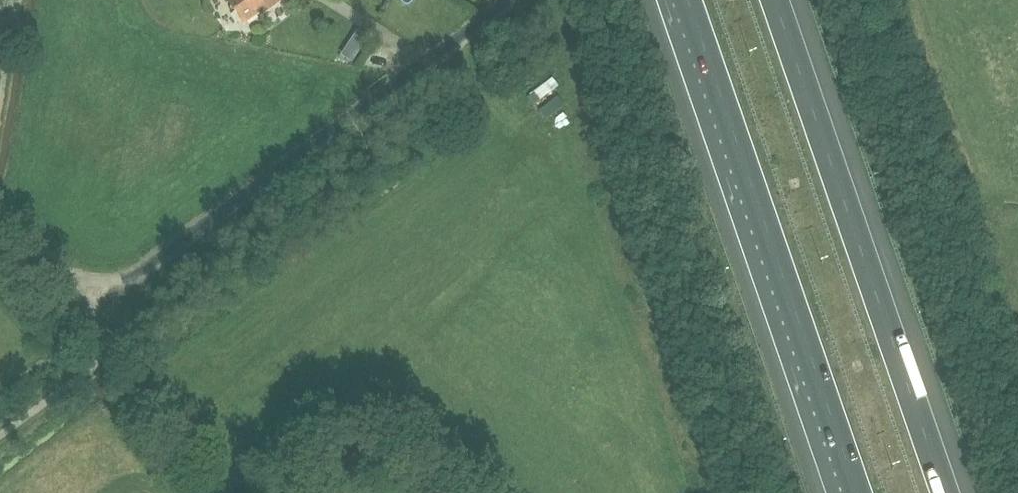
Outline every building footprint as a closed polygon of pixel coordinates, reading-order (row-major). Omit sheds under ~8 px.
[(245,22),(269,4),(271,7),(281,0),(229,0),(245,22)] [(353,61),(359,52),(351,47),(345,56),(353,61)]
